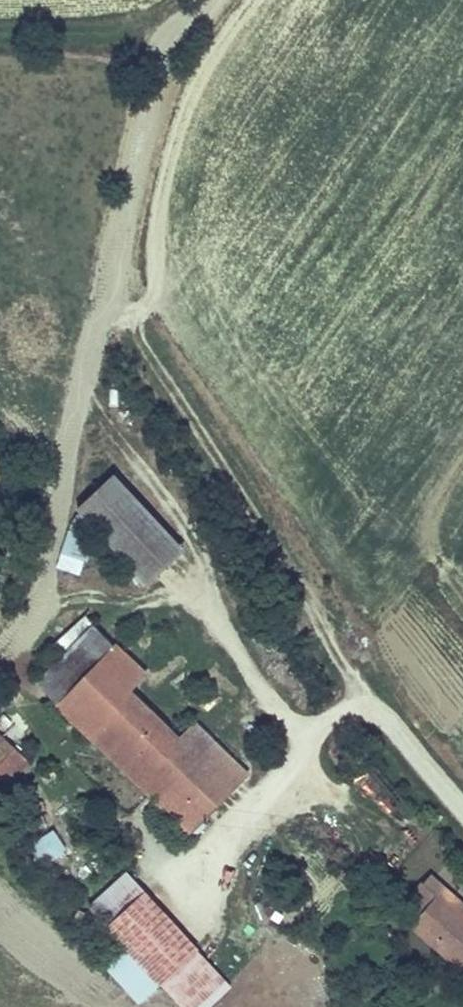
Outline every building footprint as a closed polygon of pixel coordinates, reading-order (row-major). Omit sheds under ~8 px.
[(87,517),(144,577),(180,542),(123,483),(87,517)] [(67,536),(59,570),(82,575),(90,541),(67,536)] [(39,683),(59,703),(115,644),(95,625),(39,683)] [(181,735),(133,689),(147,675),(115,644),(59,703),(95,738),(109,724),(189,802),(175,816),(192,832),(245,771),(194,722),(181,735)] [(189,802),(109,724),(95,738),(175,816),(189,802)] [(21,751),(0,731),(0,773),(21,751)] [(30,759),(21,751),(0,773),(1,774),(9,783),(30,759)] [(63,853),(49,816),(36,821),(49,858),(63,853)] [(150,896),(127,871),(120,878),(143,902),(150,896)] [(150,896),(143,902),(120,878),(91,904),(186,1006),(203,1006),(230,983),(150,896)] [(398,910),(462,968),(462,910),(427,878),(398,910)]
